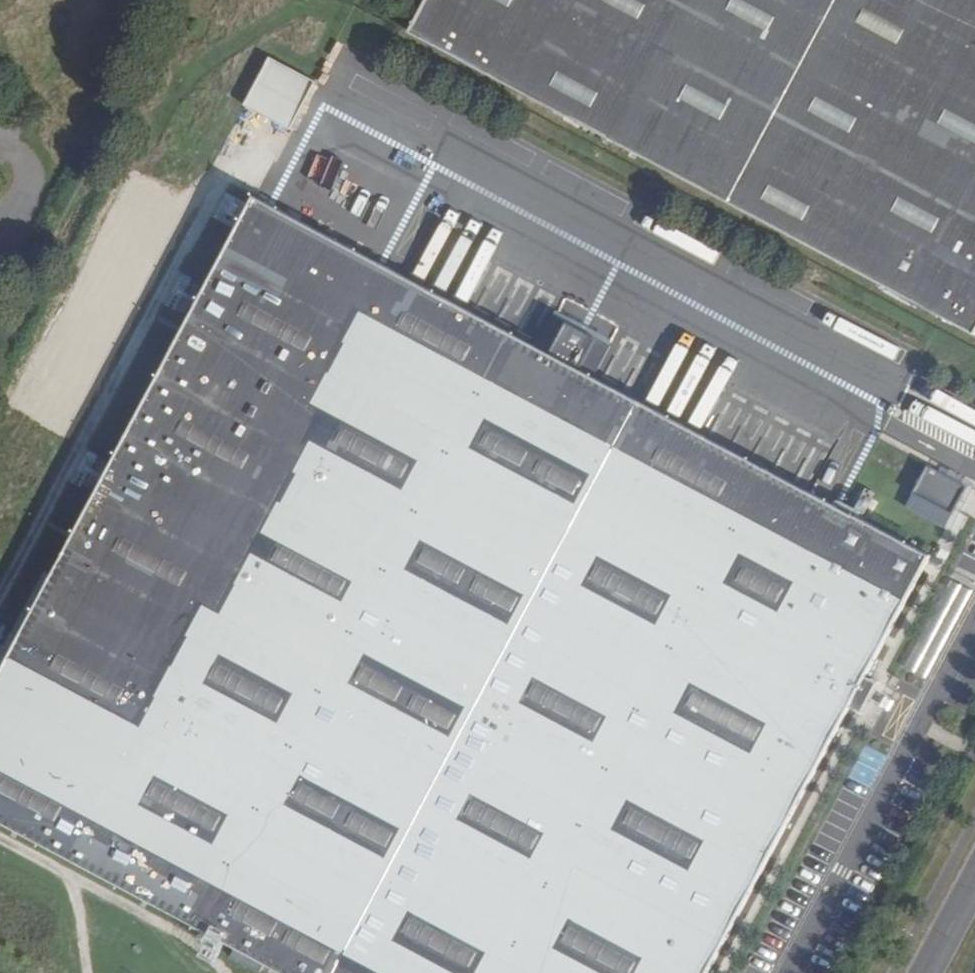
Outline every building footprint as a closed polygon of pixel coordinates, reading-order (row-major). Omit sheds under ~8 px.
[(974,335),(974,0),(437,0),(417,37),(974,335)] [(262,58),(243,108),(292,127),(310,77),(262,58)] [(258,197),(0,678),(0,825),(276,972),(709,972),(849,712),(859,718),(875,688),(864,682),(930,561),(840,513),(258,197)] [(554,341),(573,355),(583,341),(564,327),(554,341)] [(942,527),(963,488),(924,467),(903,507),(942,527)]
